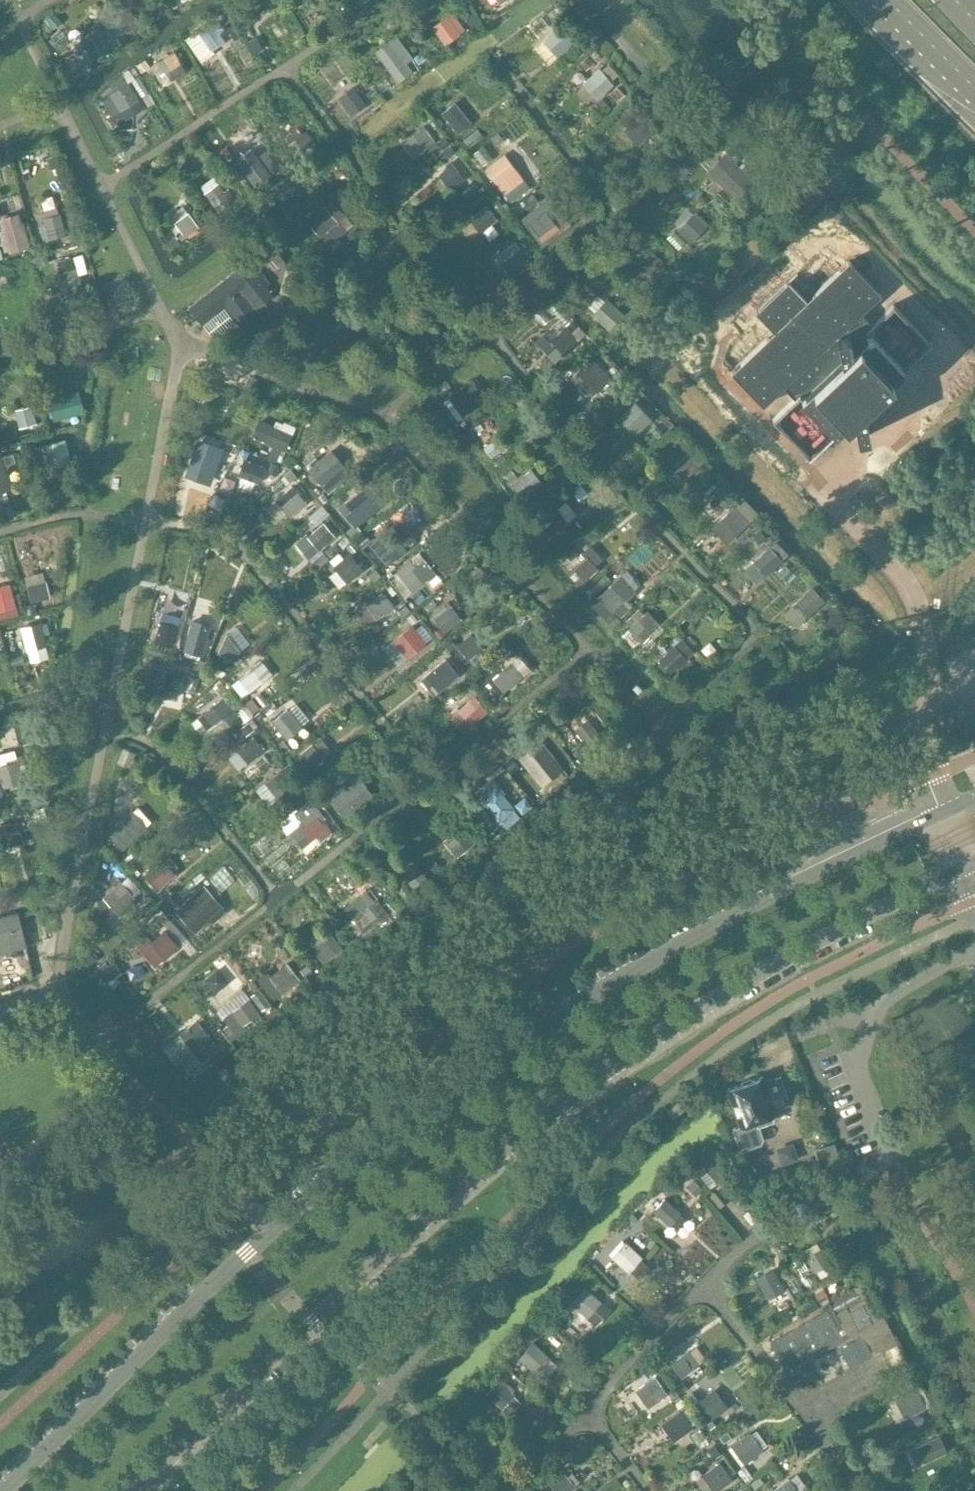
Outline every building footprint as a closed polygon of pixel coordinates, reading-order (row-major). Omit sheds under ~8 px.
[(264,0),(250,0),(246,3),(253,14),(267,4),(264,0)] [(459,33),(447,17),(434,26),(446,43),(459,33)] [(225,40),(220,33),(223,31),(217,22),(200,34),(212,50),(225,40)] [(575,41),(561,25),(545,40),(558,55),(575,41)] [(109,47),(98,29),(72,46),(84,63),(109,47)] [(413,71),(406,62),(413,57),(405,47),(385,62),(399,81),(413,71)] [(170,52),(156,60),(168,79),(182,71),(170,52)] [(613,85),(599,69),(582,84),(596,99),(613,85)] [(139,100),(128,82),(111,93),(122,111),(139,100)] [(366,103),(354,85),(340,95),(353,113),(366,103)] [(471,122),(455,102),(442,113),(458,133),(471,122)] [(654,130),(640,114),(623,130),(637,145),(654,130)] [(415,157),(435,141),(424,127),(404,144),(415,157)] [(297,154),(314,141),(306,130),(289,144),(297,154)] [(524,180),(505,155),(487,168),(507,193),(524,180)] [(464,178),(450,161),(446,165),(448,168),(440,175),(451,189),(464,178)] [(269,175),(261,164),(248,173),(256,184),(269,175)] [(750,180),(734,166),(722,178),(738,193),(750,180)] [(236,199),(228,188),(225,191),(219,182),(204,193),(218,211),(236,199)] [(319,236),(344,215),(330,198),(305,220),(319,236)] [(481,233),(498,219),(487,205),(470,219),(481,233)] [(539,236),(556,223),(547,210),(530,224),(539,236)] [(199,227),(188,211),(175,220),(186,236),(199,227)] [(692,241),(709,223),(697,211),(679,229),(692,241)] [(65,234),(59,213),(43,217),(44,223),(39,225),(43,241),(65,234)] [(28,246),(20,218),(15,219),(17,224),(2,228),(9,251),(28,246)] [(511,274),(529,260),(521,250),(503,264),(511,274)] [(77,274),(73,257),(56,261),(61,278),(77,274)] [(651,283),(663,270),(651,259),(639,271),(651,283)] [(773,332),(731,372),(763,406),(783,386),(794,398),(798,394),(835,432),(852,416),(857,437),(869,435),(868,428),(863,406),(904,368),(867,329),(871,325),(861,313),(881,294),(849,260),(806,301),(788,281),(755,312),(773,332)] [(263,302),(273,294),(266,285),(270,282),(261,272),(258,274),(248,261),(189,307),(202,324),(225,307),(250,337),(274,317),(263,302)] [(377,278),(367,265),(354,275),(364,288),(377,278)] [(9,273),(0,276),(0,297),(14,293),(9,273)] [(622,313),(606,298),(592,313),(608,328),(622,313)] [(577,342),(565,329),(553,341),(564,353),(577,342)] [(591,361),(573,378),(592,398),(598,392),(612,379),(591,361)] [(465,400),(458,391),(449,398),(457,407),(465,400)] [(76,414),(70,393),(48,399),(54,420),(76,414)] [(634,402),(618,417),(629,429),(635,424),(640,430),(651,420),(634,402)] [(36,423),(31,405),(15,410),(20,427),(36,423)] [(283,462),(292,436),(281,432),(275,447),(272,446),(268,457),(283,462)] [(71,461),(65,439),(41,445),(47,467),(71,461)] [(504,448),(497,439),(485,447),(493,457),(504,448)] [(205,469),(212,449),(198,444),(191,463),(205,469)] [(696,467),(685,455),(671,467),(683,480),(696,467)] [(8,476),(2,456),(0,457),(0,479),(8,476)] [(335,473),(322,458),(308,470),(322,485),(335,473)] [(243,461),(237,476),(258,484),(263,469),(243,461)] [(523,498),(542,484),(532,470),(513,484),(523,498)] [(306,502),(293,487),(277,500),(290,516),(306,502)] [(341,506),(356,521),(368,508),(353,494),(341,506)] [(751,522),(736,506),(722,519),(738,535),(751,522)] [(551,535),(568,522),(558,509),(541,522),(551,535)] [(320,550),(335,537),(324,524),(309,537),(320,550)] [(397,547),(386,534),(373,544),(384,557),(397,547)] [(766,575),(783,560),(771,548),(755,562),(766,575)] [(364,570),(350,553),(334,567),(348,583),(364,570)] [(599,569),(587,556),(573,569),(586,582),(599,569)] [(425,583),(415,570),(402,581),(412,593),(425,583)] [(43,576),(26,581),(32,603),(49,598),(43,576)] [(9,584),(0,586),(0,610),(15,607),(9,584)] [(625,600),(612,586),(598,598),(612,613),(625,600)] [(809,616),(825,601),(813,588),(797,604),(809,616)] [(394,606),(383,592),(365,606),(376,619),(394,606)] [(461,619),(451,606),(436,619),(446,632),(461,619)] [(650,631),(639,619),(629,629),(641,641),(650,631)] [(172,646),(178,626),(161,622),(156,642),(172,646)] [(44,645),(38,624),(23,628),(29,649),(44,645)] [(201,656),(208,631),(191,626),(184,651),(201,656)] [(426,644),(412,627),(394,641),(408,657),(426,644)] [(468,660),(483,647),(472,634),(457,647),(468,660)] [(240,651),(228,635),(225,638),(218,654),(225,663),(240,651)] [(672,674),(695,652),(683,639),(660,661),(672,674)] [(262,681),(252,668),(237,680),(248,693),(262,681)] [(446,682),(433,668),(423,678),(435,692),(446,682)] [(180,691),(184,674),(168,670),(164,687),(180,691)] [(510,686),(499,674),(488,683),(499,696),(510,686)] [(208,732),(234,711),(223,698),(198,718),(208,732)] [(483,715),(471,701),(458,711),(471,726),(483,715)] [(302,727),(288,710),(272,722),(287,739),(302,727)] [(599,734),(587,720),(575,731),(587,745),(599,734)] [(237,751),(247,763),(264,749),(254,737),(237,751)] [(323,759),(313,746),(299,757),(310,770),(323,759)] [(556,774),(541,756),(528,766),(543,784),(556,774)] [(17,761),(0,766),(0,773),(4,787),(23,782),(17,761)] [(296,788),(282,771),(265,784),(279,801),(296,788)] [(354,805),(344,793),(334,801),(344,813),(354,805)] [(498,820),(511,809),(504,799),(491,810),(498,820)] [(314,814),(302,823),(312,835),(324,825),(314,814)] [(140,834),(126,818),(109,833),(123,848),(140,834)] [(13,822),(0,825),(0,838),(1,842),(17,838),(13,822)] [(476,842),(461,826),(444,840),(459,857),(476,842)] [(176,874),(161,858),(145,873),(159,889),(176,874)] [(427,879),(414,863),(401,873),(415,890),(427,879)] [(344,901),(356,915),(348,923),(364,941),(395,913),(366,881),(344,901)] [(134,897),(120,882),(103,897),(117,912),(134,897)] [(211,914),(197,898),(180,912),(194,928),(211,914)] [(18,912),(0,916),(0,953),(27,946),(18,912)] [(166,958),(179,947),(165,930),(151,941),(166,958)] [(311,948),(321,962),(342,947),(332,933),(311,948)] [(106,963),(96,971),(107,985),(117,978),(106,963)] [(300,980),(287,964),(270,977),(283,994),(300,980)] [(259,1013),(249,1000),(232,1012),(242,1025),(259,1013)] [(200,1059),(216,1046),(209,1037),(192,1050),(200,1059)] [(790,1102),(781,1075),(764,1081),(762,1075),(726,1088),(739,1126),(732,1128),(738,1145),(760,1137),(756,1125),(777,1118),(773,1107),(790,1102)] [(667,1111),(672,1118),(683,1109),(677,1102),(667,1111)] [(840,1161),(833,1141),(813,1147),(820,1167),(840,1161)] [(710,1187),(723,1176),(707,1157),(694,1167),(710,1187)] [(681,1211),(664,1196),(652,1210),(669,1225),(681,1211)] [(610,1256),(628,1272),(642,1255),(624,1239),(610,1256)] [(805,1256),(814,1272),(830,1262),(820,1246),(805,1256)] [(783,1289),(772,1268),(755,1278),(766,1298),(783,1289)] [(848,1336),(836,1315),(846,1309),(860,1336),(861,1336),(871,1354),(885,1347),(886,1349),(897,1343),(865,1281),(823,1305),(825,1310),(770,1341),(787,1371),(848,1336)] [(569,1300),(587,1317),(602,1300),(584,1284),(569,1300)] [(861,1336),(860,1336),(839,1347),(849,1366),(871,1354),(861,1336)] [(535,1373),(536,1372),(542,1377),(555,1363),(549,1357),(550,1356),(533,1340),(517,1357),(535,1373)] [(693,1368),(683,1354),(672,1363),(682,1376),(693,1368)] [(520,1401),(513,1395),(515,1393),(517,1390),(500,1375),(498,1378),(485,1393),(501,1408),(503,1406),(510,1413),(520,1401)] [(667,1392),(655,1375),(637,1389),(649,1405),(667,1392)] [(893,1398),(903,1418),(924,1407),(914,1387),(893,1398)] [(728,1406),(715,1388),(697,1402),(710,1420),(728,1406)] [(693,1428),(680,1410),(662,1423),(675,1440),(693,1428)] [(761,1449),(748,1432),(730,1445),(742,1462),(761,1449)] [(946,1452),(937,1435),(915,1446),(923,1463),(946,1452)] [(718,1461),(700,1474),(712,1490),(714,1490),(731,1479),(718,1461)] [(562,1469),(548,1480),(557,1490),(569,1490),(576,1485),(562,1469)] [(788,1478),(770,1490),(797,1490),(788,1478)]
